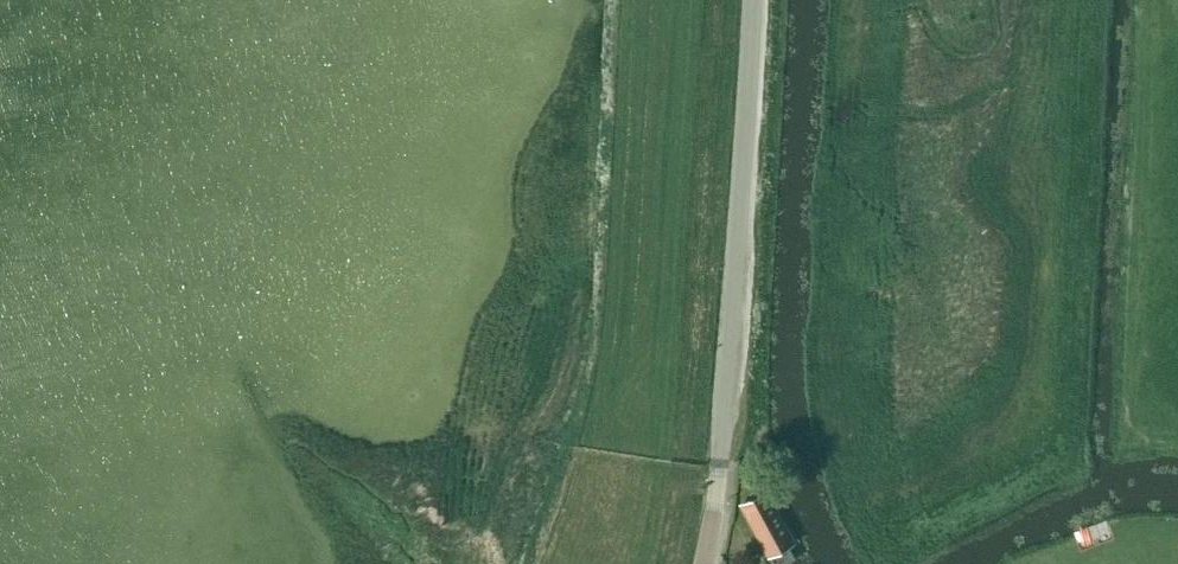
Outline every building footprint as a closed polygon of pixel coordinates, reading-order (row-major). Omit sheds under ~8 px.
[(767,490),(740,504),(768,556),(794,542),(767,490)]
